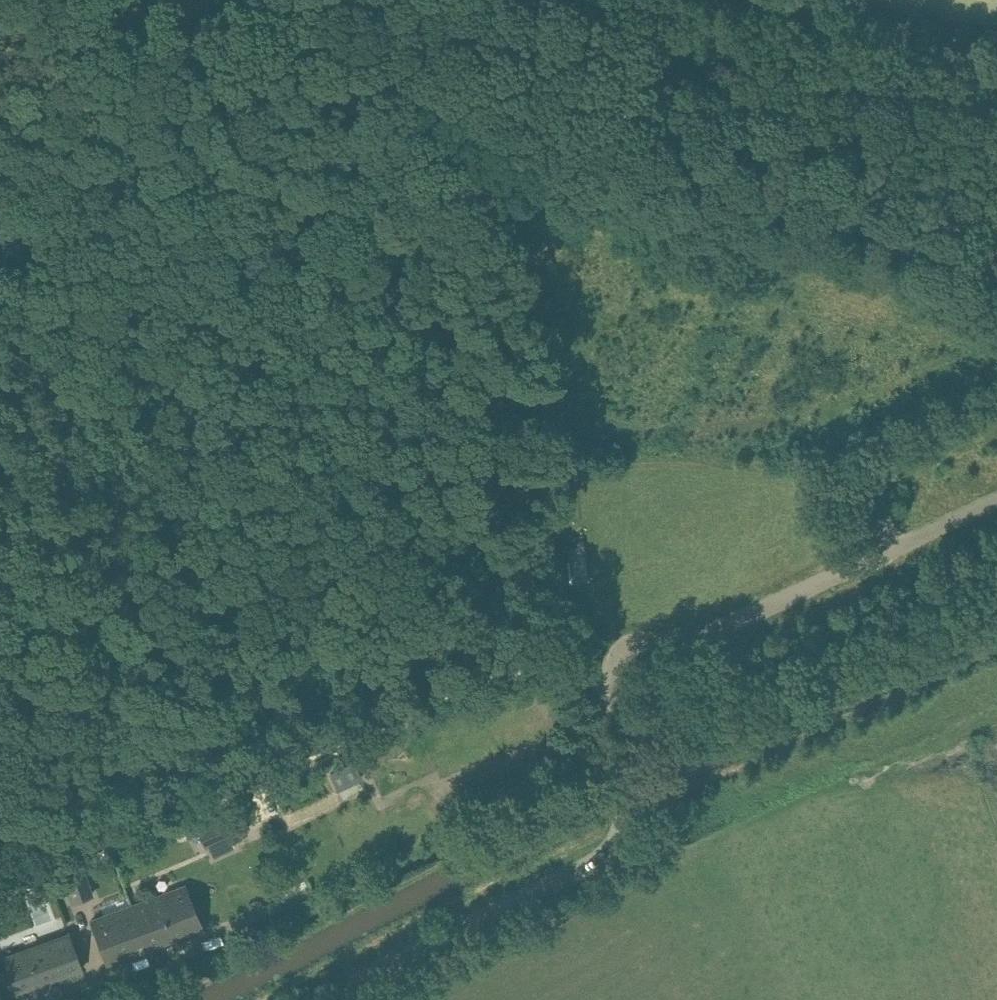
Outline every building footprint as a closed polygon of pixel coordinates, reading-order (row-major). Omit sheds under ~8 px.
[(568,562),(570,582),(588,579),(586,560),(568,562)] [(353,761),(331,772),(337,784),(359,773),(353,761)] [(81,862),(60,870),(72,901),(92,894),(81,862)] [(154,896),(154,897),(91,920),(106,963),(201,928),(186,885),(154,896)] [(69,933),(3,957),(16,993),(82,969),(69,933)]
